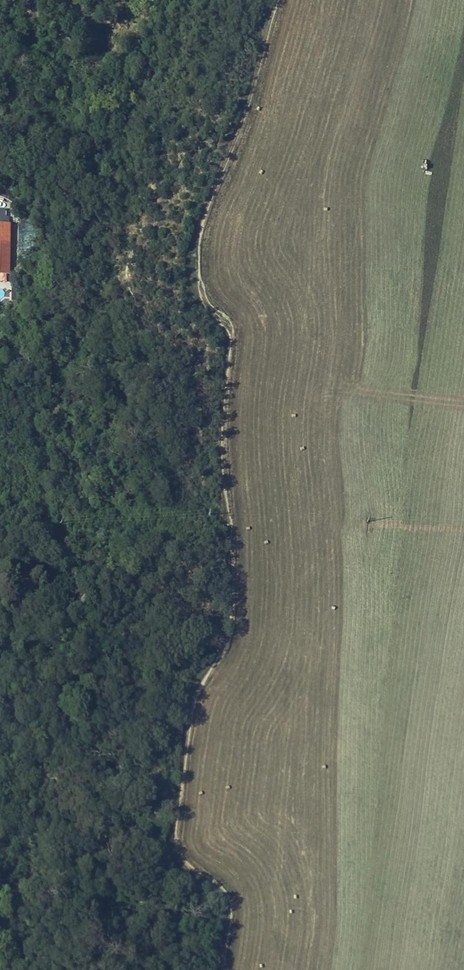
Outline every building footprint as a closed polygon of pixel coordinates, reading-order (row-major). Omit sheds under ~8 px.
[(9,241),(10,223),(0,223),(0,241),(9,241)]
